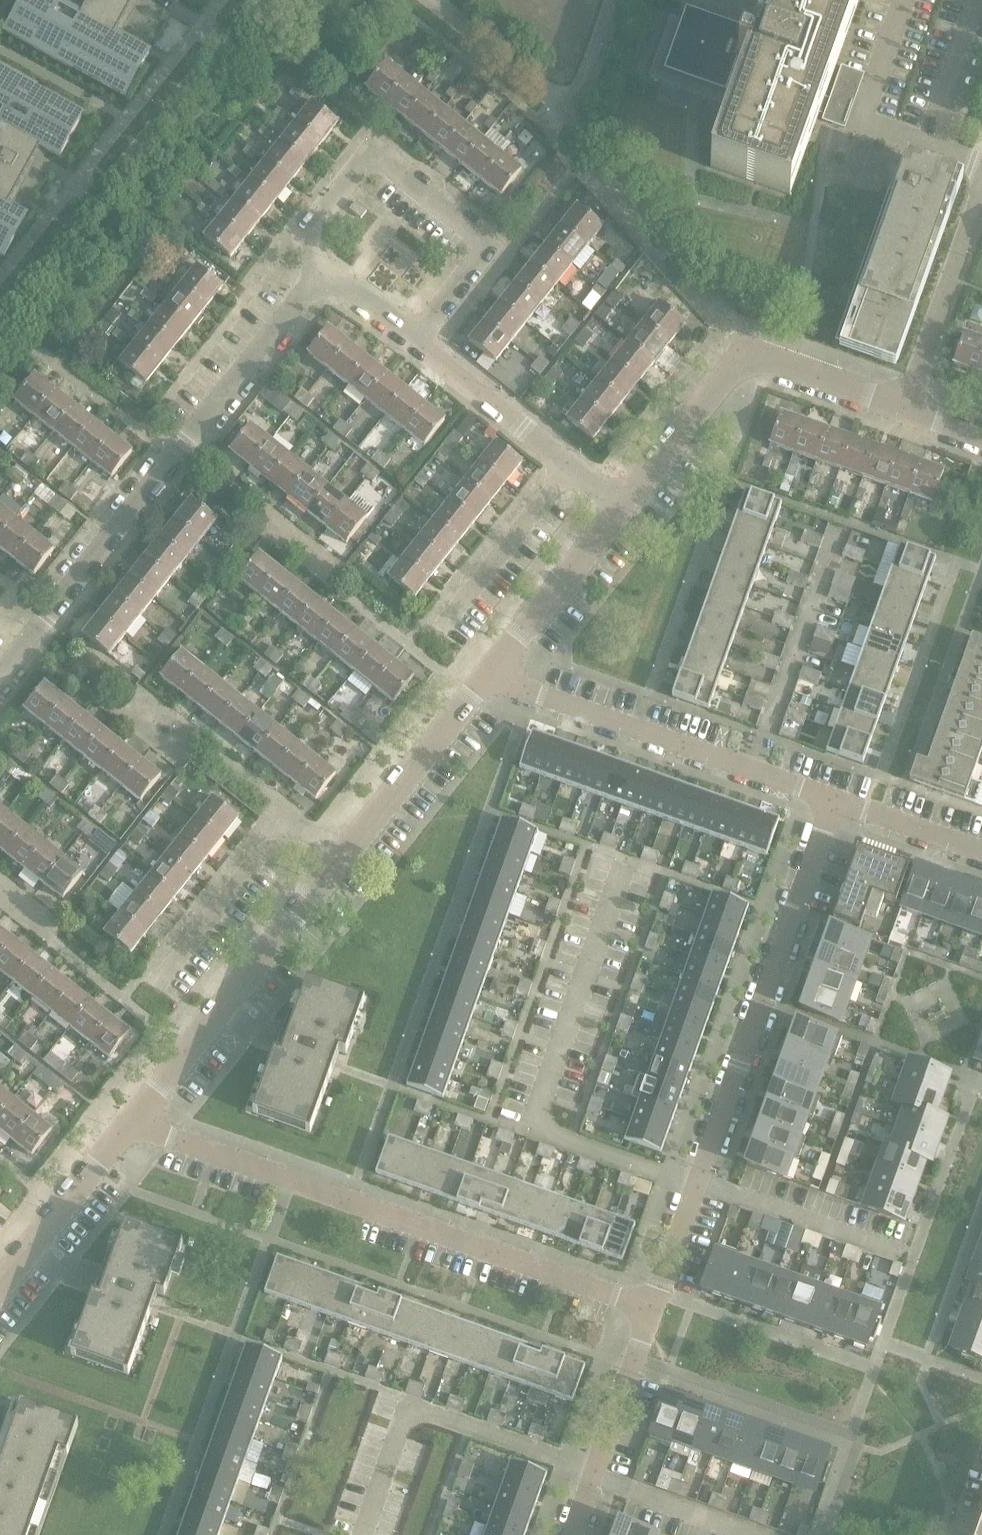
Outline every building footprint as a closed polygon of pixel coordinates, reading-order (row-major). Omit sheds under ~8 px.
[(12,24),(9,30),(7,33),(72,69),(73,67),(101,83),(126,97),(150,54),(121,38),(116,35),(135,0),(90,0),(81,16),(52,0),(25,0),(12,24)] [(854,0),(777,0),(763,41),(747,35),(749,30),(687,8),(665,70),(727,92),(729,86),(744,92),(717,168),(712,166),(711,168),(790,197),(791,195),(786,192),(854,0)] [(4,19),(0,25),(9,30),(12,24),(9,22),(4,19)] [(408,65),(414,70),(422,60),(416,55),(408,65)] [(367,89),(386,104),(407,79),(387,63),(367,89)] [(81,115),(34,88),(35,87),(0,67),(0,253),(2,255),(25,215),(7,204),(40,144),(58,155),(81,115)] [(426,79),(433,85),(441,75),(434,70),(426,79)] [(407,79),(386,104),(405,120),(426,94),(407,79)] [(447,97),(452,101),(460,91),(455,87),(447,97)] [(290,95),(300,103),(306,96),(296,88),(290,95)] [(426,94),(405,120),(425,135),(445,109),(426,94)] [(465,112),(471,116),(479,106),(474,101),(465,112)] [(313,103),(298,122),(324,143),(339,123),(313,103)] [(285,123),(290,116),(280,108),(275,115),(285,123)] [(445,109),(425,135),(444,150),(464,125),(445,109)] [(484,126),(490,131),(499,121),(492,116),(484,126)] [(324,143),(298,122),(282,141),(308,162),(324,143)] [(464,125),(444,150),(463,166),(483,140),(464,125)] [(274,136),(264,127),(259,134),(269,142),(274,136)] [(504,142),(510,147),(518,137),(512,132),(504,142)] [(483,140),(463,166),(482,181),(502,155),(483,140)] [(308,162),(282,141),(267,161),(293,181),(308,162)] [(259,154),(249,146),(244,153),(254,161),(259,154)] [(531,147),(523,158),(529,162),(537,152),(531,147)] [(502,155),(482,181),(502,197),(522,171),(502,155)] [(896,361),(898,362),(961,184),(941,177),(943,172),(919,163),(919,164),(908,160),(900,181),(896,194),(890,191),(837,340),(877,354),(874,362),(893,368),(896,361)] [(293,181),(267,161),(252,180),(278,200),(293,181)] [(244,173),(234,165),(229,172),(240,180),(244,173)] [(278,200),(252,180),(237,199),(262,219),(278,200)] [(223,200),(229,193),(219,185),(213,192),(223,200)] [(262,219),(237,199),(221,218),(247,239),(262,219)] [(356,202),(350,210),(362,219),(368,212),(356,202)] [(214,212),(203,204),(198,211),(209,218),(214,212)] [(578,206),(562,226),(588,247),(604,227),(578,206)] [(247,239),(221,218),(205,238),(231,258),(247,239)] [(562,226),(547,245),(573,266),(588,247),(562,226)] [(547,245),(532,265),(557,285),(573,266),(547,245)] [(181,252),(176,258),(186,266),(191,260),(181,252)] [(617,260),(612,266),(621,274),(627,267),(617,260)] [(532,265),(516,284),(542,304),(557,285),(532,265)] [(198,267),(182,286),(208,307),(224,287),(198,267)] [(612,267),(598,284),(606,291),(620,274),(612,267)] [(176,280),(165,272),(160,278),(171,286),(176,280)] [(516,284),(501,303),(527,323),(542,304),(516,284)] [(601,299),(606,293),(597,285),(592,292),(601,299)] [(208,307),(182,286),(167,305),(193,326),(208,307)] [(626,297),(617,289),(611,296),(620,304),(626,297)] [(160,299),(150,291),(145,296),(155,305),(160,299)] [(620,304),(611,296),(606,303),(615,310),(620,304)] [(582,305),(591,312),(597,304),(589,297),(582,305)] [(501,303),(486,322),(512,343),(527,323),(501,303)] [(660,304),(645,323),(670,344),(686,324),(660,304)] [(193,326),(167,305),(152,325),(178,345),(193,326)] [(603,307),(596,316),(604,322),(611,313),(603,307)] [(143,318),(133,309),(128,315),(139,324),(143,318)] [(571,317),(566,324),(575,331),(580,324),(571,317)] [(470,342),(496,362),(512,343),(486,322),(470,342)] [(670,344),(645,323),(629,342),(655,363),(670,344)] [(575,331),(566,324),(560,331),(569,338),(575,331)] [(178,345),(152,325),(137,344),(162,364),(178,345)] [(128,337),(117,328),(112,335),(123,343),(128,337)] [(309,354),(329,370),(349,344),(329,328),(309,354)] [(594,336),(585,328),(580,335),(589,342),(594,336)] [(977,373),(981,359),(981,340),(965,334),(954,365),(977,373)] [(583,349),(589,342),(580,335),(574,342),(583,349)] [(655,363),(629,342),(614,362),(640,382),(655,363)] [(162,364),(137,344),(121,364),(147,384),(162,364)] [(368,359),(349,344),(329,370),(348,385),(368,359)] [(540,355),(535,362),(544,369),(549,363),(540,355)] [(387,375),(368,359),(348,385),(367,400),(387,375)] [(539,376),(544,369),(535,362),(530,369),(539,376)] [(640,382),(614,362),(599,381),(625,401),(640,382)] [(564,374),(554,367),(549,373),(559,381),(564,374)] [(559,381),(549,373),(543,380),(553,388),(559,381)] [(407,390),(387,375),(367,400),(386,416),(407,390)] [(56,391),(36,376),(15,401),(35,417),(56,391)] [(625,401),(599,381),(584,400),(609,420),(625,401)] [(301,403),(309,394),(302,388),(294,397),(301,403)] [(426,405),(407,390),(386,416),(405,431),(426,405)] [(75,406),(56,391),(35,417),(54,432),(75,406)] [(315,398),(309,394),(301,403),(307,408),(315,398)] [(609,420),(584,400),(568,420),(594,440),(609,420)] [(291,417),(298,407),(291,401),(284,411),(291,417)] [(445,421),(426,405),(405,431),(425,447),(445,421)] [(94,422),(75,406),(54,432),(73,447),(94,422)] [(297,421),(304,412),(298,407),(291,417),(297,421)] [(770,445),(794,453),(805,422),(781,414),(770,445)] [(340,434),(347,424),(340,419),(332,428),(340,434)] [(113,437),(94,422),(73,447),(93,463),(113,437)] [(828,430),(805,422),(794,453),(817,461),(828,430)] [(353,429),(347,424),(340,434),(345,439),(353,429)] [(231,452),(251,467),(271,442),(252,426),(231,452)] [(464,438),(454,430),(449,436),(459,445),(464,438)] [(851,439),(828,430),(817,461),(840,470),(851,439)] [(329,447),(336,438),(330,432),(322,442),(329,447)] [(454,451),(459,445),(449,436),(444,443),(454,451)] [(132,452),(113,437),(93,463),(112,478),(132,452)] [(335,452),(342,442),(336,438),(329,447),(335,452)] [(874,447),(851,439),(840,470),(863,478),(874,447)] [(271,442),(251,467),(270,483),(291,457),(271,442)] [(497,442),(481,462),(507,483),(523,463),(497,442)] [(363,452),(370,458),(377,449),(369,443),(363,452)] [(897,455),(874,447),(863,478),(886,486),(897,455)] [(378,465),(386,455),(379,450),(371,459),(378,465)] [(27,466),(35,456),(28,451),(20,461),(27,466)] [(391,460),(386,455),(378,465),(384,469),(391,460)] [(921,463),(897,455),(886,486),(910,494),(921,463)] [(40,461),(35,456),(27,466),(33,471),(40,461)] [(774,459),(767,456),(763,467),(770,470),(774,459)] [(291,457),(270,483),(289,498),(310,472),(291,457)] [(507,483),(481,462),(466,481),(492,502),(507,483)] [(368,478),(375,469),(368,463),(360,472),(368,478)] [(945,472),(921,463),(910,494),(934,503),(945,472)] [(15,480),(23,469),(17,464),(9,475),(15,480)] [(788,495),(798,467),(790,465),(786,475),(780,492),(788,495)] [(434,476),(424,468),(418,475),(429,483),(434,476)] [(22,485),(29,475),(23,469),(15,480),(22,485)] [(373,483),(381,473),(375,469),(368,478),(373,483)] [(310,472),(289,498),(308,513),(329,487),(310,472)] [(821,476),(813,473),(810,484),(817,486),(821,476)] [(429,483),(418,475),(414,480),(424,489),(429,483)] [(492,502),(466,481),(451,500),(477,521),(492,502)] [(844,484),(837,481),(833,492),(840,495),(844,484)] [(64,497),(72,487),(66,482),(58,492),(64,497)] [(79,492),(72,487),(64,497),(71,502),(79,492)] [(329,487),(308,513),(327,528),(348,503),(329,487)] [(867,492),(860,489),(856,500),(863,503),(867,492)] [(775,526),(782,505),(746,492),(738,514),(775,526)] [(54,511),(62,501),(56,496),(48,505),(54,511)] [(890,500),(883,498),(879,508),(886,511),(890,500)] [(192,500),(177,520),(202,540),(218,521),(192,500)] [(477,521),(451,500),(436,520),(461,540),(477,521)] [(60,516),(68,505),(62,501),(54,511),(60,516)] [(348,503),(327,528),(347,544),(368,518),(348,503)] [(913,508),(906,506),(902,517),(909,519),(913,508)] [(16,519),(0,507),(0,539),(16,519)] [(403,515),(393,507),(388,513),(398,521),(403,515)] [(398,521),(388,513),(382,519),(393,527),(398,521)] [(767,547),(775,526),(738,514),(731,534),(767,547)] [(0,539),(0,549),(15,561),(35,535),(16,519),(0,539)] [(177,520),(161,539),(187,559),(202,540),(177,520)] [(461,540),(436,520),(420,539),(446,559),(461,540)] [(811,546),(815,534),(805,531),(801,542),(811,546)] [(383,540),(372,532),(367,539),(378,547),(383,540)] [(760,567),(767,547),(731,534),(724,554),(760,567)] [(824,538),(815,534),(811,546),(820,549),(824,538)] [(35,535),(15,561),(34,576),(55,550),(35,535)] [(161,539),(146,558),(172,579),(187,559),(161,539)] [(446,559),(420,539),(405,558),(431,579),(446,559)] [(852,560),(856,549),(847,546),(843,557),(852,560)] [(936,560),(900,547),(892,568),(929,581),(936,560)] [(866,552),(856,549),(852,560),(862,564),(866,552)] [(229,551),(224,558),(233,565),(238,559),(229,551)] [(240,580),(260,596),(280,570),(260,554),(240,580)] [(753,588),(760,567),(724,554),(716,575),(753,588)] [(146,558),(131,577),(157,598),(172,579),(146,558)] [(233,565),(224,558),(218,564),(228,572),(233,565)] [(431,579),(405,558),(390,578),(415,598),(431,579)] [(921,602),(929,581),(892,568),(885,589),(921,602)] [(299,585),(280,570),(260,596),(279,611),(299,585)] [(796,586),(800,575),(791,572),(787,583),(796,586)] [(746,608),(753,588),(716,575),(709,595),(746,608)] [(810,579),(800,575),(796,586),(806,590),(810,579)] [(131,577),(116,596),(141,617),(157,598),(131,577)] [(318,601),(299,585),(279,611),(298,626),(318,601)] [(838,601),(842,590),(832,587),(828,598),(838,601)] [(914,622),(921,602),(885,589),(878,609),(914,622)] [(198,590),(193,596),(203,604),(208,597),(198,590)] [(851,593),(842,590),(838,601),(847,604),(851,593)] [(738,628),(746,608),(709,595),(702,615),(738,628)] [(116,596),(100,615),(126,636),(141,617),(116,596)] [(203,604),(193,596),(189,602),(198,609),(203,604)] [(337,616),(318,601),(298,626),(317,642),(337,616)] [(907,642),(914,622),(878,609),(871,629),(907,642)] [(782,627),(786,616),(776,612),(772,624),(782,627)] [(232,629),(240,619),(233,613),(225,624),(232,629)] [(85,635),(110,656),(126,636),(100,615),(85,635)] [(731,648),(738,628),(702,615),(695,636),(731,648)] [(357,631),(337,616),(317,642),(336,657),(357,631)] [(795,619),(786,616),(782,627),(791,630),(795,619)] [(246,624),(240,619),(232,629),(238,634),(246,624)] [(168,627),(162,634),(172,642),(177,635),(168,627)] [(823,642),(827,631),(818,627),(814,639),(823,642)] [(221,644),(229,634),(221,628),(213,637),(221,644)] [(900,663),(907,642),(871,629),(863,650),(900,663)] [(376,646),(357,631),(336,657),(355,672),(376,646)] [(837,634),(827,631),(823,642),(833,645),(837,634)] [(172,642),(162,634),(157,641),(166,649),(172,642)] [(226,648),(234,638),(229,634),(221,644),(226,648)] [(724,669),(731,648),(695,636),(688,656),(724,669)] [(972,638),(966,657),(981,662),(981,642),(972,638)] [(270,660),(278,650),(273,646),(265,655),(270,660)] [(395,662),(376,646),(355,672),(375,687),(395,662)] [(285,656),(278,650),(270,660),(277,665),(285,656)] [(893,683),(900,663),(863,650),(856,670),(893,683)] [(162,677),(181,693),(182,693),(203,667),(183,652),(162,677)] [(767,668),(771,656),(762,653),(758,664),(767,668)] [(717,689),(724,669),(688,656),(680,676),(717,689)] [(781,660),(771,656),(767,668),(777,671),(781,660)] [(966,657),(960,675),(981,683),(981,662),(966,657)] [(259,674),(267,664),(261,659),(253,670),(259,674)] [(415,677),(395,662),(375,687),(394,703),(415,677)] [(266,679),(273,669),(267,664),(259,674),(266,679)] [(131,673),(141,681),(146,674),(137,667),(131,673)] [(203,667),(182,693),(201,708),(222,683),(203,667)] [(809,683),(813,671),(803,668),(799,679),(809,683)] [(885,703),(893,683),(856,670),(849,691),(885,703)] [(822,675),(813,671),(809,683),(818,686),(822,675)] [(309,691),(317,681),(310,675),(302,685),(309,691)] [(960,675),(953,693),(981,703),(981,683),(960,675)] [(709,711),(717,689),(680,676),(673,698),(709,711)] [(322,685),(317,681),(309,691),(314,695),(322,685)] [(222,683),(201,708),(220,724),(241,698),(222,683)] [(25,710),(45,725),(66,699),(46,684),(25,710)] [(298,705),(305,695),(298,689),(290,699),(298,705)] [(878,724),(885,703),(849,691),(842,711),(878,724)] [(953,693),(947,711),(981,723),(981,703),(953,693)] [(753,709),(757,697),(747,694),(743,705),(753,709)] [(303,709),(311,699),(305,695),(298,705),(303,709)] [(766,701),(757,697),(753,709),(762,712),(766,701)] [(803,697),(801,705),(810,708),(812,700),(803,697)] [(241,698),(220,724),(239,739),(260,713),(241,698)] [(85,715),(66,699),(45,725),(64,740),(85,715)] [(347,722),(355,712),(347,706),(340,715),(347,722)] [(794,723),(798,712),(789,709),(785,720),(794,723)] [(871,744),(878,724),(842,711),(835,731),(871,744)] [(947,711),(941,728),(981,744),(981,723),(947,711)] [(361,716),(355,712),(347,722),(353,726),(361,716)] [(808,715),(798,712),(794,723),(804,727),(808,715)] [(260,713),(239,739),(258,754),(279,729),(260,713)] [(104,730),(85,715),(64,740),(83,756),(104,730)] [(336,735),(344,725),(336,719),(328,729),(336,735)] [(341,740),(349,730),(344,725),(336,735),(341,740)] [(941,728),(934,747),(979,763),(981,754),(981,744),(941,728)] [(279,729),(258,754),(278,770),(298,744),(279,729)] [(123,745),(104,730),(83,756),(103,771),(123,745)] [(863,765),(871,744),(835,731),(827,753),(863,765)] [(542,777),(554,741),(533,733),(520,770),(542,777)] [(562,784),(575,748),(554,741),(542,777),(562,784)] [(19,744),(11,754),(18,759),(26,750),(19,744)] [(298,744),(278,770),(297,785),(317,759),(298,744)] [(142,760),(123,745),(103,771),(122,786),(142,760)] [(979,763),(934,747),(928,765),(972,781),(979,763)] [(582,792),(595,755),(575,748),(562,784),(582,792)] [(31,754),(26,750),(18,759),(23,763),(31,754)] [(603,799),(615,762),(595,755),(582,792),(603,799)] [(15,764),(7,758),(0,768),(7,774),(15,764)] [(317,759),(297,785),(316,801),(337,775),(317,759)] [(162,776),(142,760),(122,786),(142,802),(162,776)] [(928,765),(917,761),(910,782),(975,805),(981,786),(981,784),(972,781),(928,765)] [(623,806),(636,770),(615,762),(603,799),(623,806)] [(12,778),(20,768),(15,764),(7,774),(12,778)] [(643,813),(656,777),(636,770),(623,806),(643,813)] [(56,774),(49,784),(56,789),(64,780),(56,774)] [(664,821),(677,784),(656,777),(643,813),(664,821)] [(69,785),(64,780),(56,789),(62,794),(69,785)] [(684,828),(697,791),(677,784),(664,821),(684,828)] [(181,793),(172,785),(166,792),(175,800),(181,793)] [(45,804),(53,794),(46,788),(38,798),(45,804)] [(705,835),(717,799),(697,791),(684,828),(705,835)] [(175,800),(166,792),(161,799),(170,806),(175,800)] [(51,808),(58,799),(53,794),(45,804),(51,808)] [(214,798),(198,818),(224,838),(240,819),(214,798)] [(725,842),(738,806),(717,799),(705,835),(725,842)] [(95,820),(103,811),(96,805),(88,814),(95,820)] [(527,819),(531,807),(523,805),(519,816),(527,819)] [(746,850),(759,813),(738,806),(725,842),(746,850)] [(538,810),(531,807),(527,819),(534,821),(538,810)] [(108,815),(103,811),(95,820),(100,825),(108,815)] [(143,821),(153,829),(160,820),(161,819),(151,811),(143,821)] [(0,821),(0,849),(6,854),(26,828),(7,813),(0,821)] [(780,821),(759,813),(746,850),(767,857),(780,821)] [(224,838),(198,818),(183,837),(209,857),(224,838)] [(84,834),(92,825),(85,819),(77,828),(84,834)] [(567,833),(571,822),(564,819),(560,831),(567,833)] [(539,833),(502,820),(495,841),(531,854),(539,833)] [(579,825),(571,822),(567,833),(575,836),(579,825)] [(150,831),(141,823),(135,830),(145,838),(150,831)] [(89,839),(97,829),(92,825),(84,834),(89,839)] [(26,828),(6,854),(25,869),(45,843),(26,828)] [(145,838),(135,830),(130,837),(140,844),(145,838)] [(100,831),(91,842),(108,855),(117,845),(100,831)] [(608,848),(612,836),(605,834),(601,845),(608,848)] [(620,839),(612,836),(608,848),(616,850),(620,839)] [(209,857),(183,837),(168,856),(193,876),(209,857)] [(524,875),(531,854),(495,841),(487,862),(524,875)] [(45,843),(25,869),(44,884),(65,858),(45,843)] [(649,862),(653,851),(645,848),(641,859),(649,862)] [(903,905),(915,870),(910,868),(910,867),(859,849),(831,926),(858,935),(860,929),(860,930),(865,917),(877,921),(884,900),(896,904),(897,903),(903,905)] [(660,854),(653,851),(649,862),(656,865),(660,854)] [(193,876),(168,856),(152,875),(178,896),(193,876)] [(65,858),(44,884),(64,900),(84,874),(65,858)] [(576,862),(565,858),(562,865),(574,869),(576,862)] [(120,870),(110,862),(104,868),(114,876),(120,870)] [(517,895),(524,875),(487,862),(480,882),(517,895)] [(690,877),(694,865),(686,863),(682,874),(690,877)] [(571,877),(574,869),(562,865),(560,873),(571,877)] [(701,868),(694,865),(690,877),(697,879),(701,868)] [(109,883),(114,876),(104,868),(99,875),(109,883)] [(921,922),(937,877),(916,869),(915,870),(903,905),(902,907),(922,914),(920,921),(921,922)] [(178,896),(152,875),(137,894),(163,915),(178,896)] [(731,891),(735,880),(727,877),(723,888),(731,891)] [(942,929),(958,884),(937,877),(921,922),(942,929)] [(742,883),(735,880),(731,891),(738,894),(742,883)] [(509,915),(517,895),(480,882),(473,903),(509,915)] [(962,936),(978,891),(958,884),(942,929),(962,936)] [(99,896),(89,888),(84,894),(94,902),(99,896)] [(978,891),(962,936),(963,936),(965,929),(981,935),(981,893),(978,891)] [(676,897),(665,893),(662,901),(674,905),(676,897)] [(163,915),(137,894),(122,914),(148,934),(163,915)] [(749,907),(713,894),(705,916),(742,929),(749,907)] [(562,903),(551,899),(548,906),(559,910),(562,903)] [(671,912),(674,905),(662,901),(660,908),(671,912)] [(502,936),(509,915),(473,903),(466,923),(502,936)] [(557,917),(559,910),(548,906),(545,913),(557,917)] [(148,934),(122,914),(106,933),(132,954),(148,934)] [(734,949),(742,929),(705,916),(698,936),(734,949)] [(495,956),(502,936),(466,923),(458,944),(495,956)] [(869,939),(858,935),(831,926),(824,947),(861,961),(869,939)] [(0,928),(0,960),(16,941),(0,928)] [(890,942),(903,946),(906,938),(893,933),(890,942)] [(662,938),(651,934),(648,942),(659,946),(662,938)] [(727,970),(734,949),(698,936),(691,957),(727,970)] [(547,944),(536,940),(533,947),(545,951),(547,944)] [(16,941),(0,960),(0,970),(14,982),(35,956),(16,941)] [(657,953),(659,946),(648,942),(645,949),(657,953)] [(487,977),(495,956),(458,944),(451,964),(487,977)] [(932,957),(935,948),(922,944),(919,952),(932,957)] [(542,959),(545,951),(533,947),(531,955),(542,959)] [(854,981),(861,961),(824,947),(817,968),(854,981)] [(947,953),(935,948),(932,957),(944,961),(947,953)] [(891,962),(899,964),(900,965),(904,952),(896,949),(891,962)] [(54,971),(35,956),(14,982),(33,997),(54,971)] [(720,990),(727,970),(691,957),(683,977),(720,990)] [(972,971),(975,963),(963,958),(960,966),(972,971)] [(975,963),(972,971),(981,974),(981,965),(975,963)] [(480,997),(487,977),(451,964),(444,984),(480,997)] [(847,1001),(854,981),(817,968),(809,988),(847,1001)] [(73,987),(54,971),(33,997),(53,1012),(73,987)] [(647,979),(636,975),(633,982),(645,986),(647,979)] [(713,1010),(720,990),(683,977),(676,997),(713,1010)] [(886,978),(881,991),(889,994),(894,981),(886,978)] [(495,980),(491,991),(514,1000),(518,988),(495,980)] [(533,984),(521,980),(519,988),(530,992),(533,984)] [(642,994),(645,986),(633,982),(631,990),(642,994)] [(365,1004),(308,983),(303,998),(282,1056),(275,1054),(257,1107),(314,1127),(340,1054),(347,1056),(365,1004)] [(473,1017),(480,997),(444,984),(437,1004),(473,1017)] [(92,1002),(73,987),(53,1012),(72,1028),(92,1002)] [(527,999),(530,992),(519,988),(516,995),(527,999)] [(839,1023),(847,1001),(809,988),(802,1009),(839,1023)] [(885,1006),(889,994),(881,991),(877,1003),(885,1006)] [(705,1031),(713,1010),(676,997),(669,1018),(705,1031)] [(111,1017),(92,1002),(72,1028),(91,1043),(111,1017)] [(466,1038),(473,1017),(437,1004),(429,1025),(466,1038)] [(633,1019),(622,1015),(619,1023),(630,1027),(633,1019)] [(131,1033),(111,1017),(91,1043),(110,1059),(131,1033)] [(698,1051),(705,1031),(669,1018),(662,1038),(698,1051)] [(875,1035),(879,1023),(871,1020),(866,1032),(875,1035)] [(518,1025),(507,1021),(504,1029),(516,1033),(518,1025)] [(798,1021),(790,1042),(835,1058),(843,1037),(798,1021)] [(628,1034),(630,1027),(619,1023),(616,1030),(628,1034)] [(459,1058),(466,1038),(429,1025),(422,1045),(459,1058)] [(25,1046),(33,1036),(25,1029),(17,1040),(25,1046)] [(513,1040),(516,1033),(504,1029),(502,1036),(513,1040)] [(39,1040),(33,1036),(25,1046),(31,1050),(39,1040)] [(691,1071),(698,1051),(662,1038),(654,1058),(691,1071)] [(835,1058),(790,1042),(783,1063),(821,1076),(827,1057),(835,1059),(835,1058)] [(15,1060),(22,1050),(14,1043),(6,1053),(15,1060)] [(871,1047),(862,1044),(858,1057),(866,1060),(871,1047)] [(451,1079),(459,1058),(422,1045),(415,1066),(451,1079)] [(20,1064),(27,1055),(22,1050),(15,1060),(20,1064)] [(618,1060),(607,1056),(605,1064),(616,1068),(618,1060)] [(684,1092),(691,1071),(654,1058),(648,1078),(640,1075),(640,1076),(684,1092)] [(875,1058),(871,1071),(879,1074),(883,1061),(875,1058)] [(63,1077),(71,1067),(63,1061),(55,1071),(63,1077)] [(941,1096),(949,1074),(911,1061),(904,1083),(941,1096)] [(504,1066),(493,1062),(490,1069),(501,1073),(504,1066)] [(821,1076),(783,1063),(776,1083),(821,1099),(821,1098),(814,1095),(821,1076)] [(613,1075),(616,1068),(605,1064),(602,1071),(613,1075)] [(444,1100),(451,1079),(415,1066),(407,1087),(444,1100)] [(76,1072),(71,1067),(63,1077),(69,1081),(76,1072)] [(499,1081),(501,1073),(490,1069),(487,1077),(499,1081)] [(874,1086),(879,1074),(871,1071),(866,1083),(874,1086)] [(852,1073),(847,1086),(856,1088),(860,1076),(852,1073)] [(53,1091),(61,1081),(52,1074),(44,1084),(53,1091)] [(676,1112),(684,1092),(640,1076),(632,1097),(676,1112)] [(58,1095),(65,1085),(61,1081),(53,1091),(58,1095)] [(821,1099),(776,1083),(768,1103),(814,1119),(821,1099)] [(935,1115),(941,1096),(904,1083),(897,1103),(945,1120),(946,1119),(935,1115)] [(851,1101),(856,1088),(847,1086),(843,1098),(851,1101)] [(15,1099),(0,1088),(0,1118),(15,1099)] [(494,1094),(483,1090),(480,1097),(491,1101),(494,1094)] [(604,1101),(593,1097),(590,1105),(601,1109),(604,1101)] [(669,1133),(676,1112),(632,1097),(632,1098),(639,1101),(633,1120),(669,1133)] [(0,1118),(0,1130),(13,1141),(34,1115),(15,1099),(0,1118)] [(861,1099),(856,1112),(864,1115),(869,1102),(861,1099)] [(422,1114),(426,1103),(419,1101),(415,1112),(422,1114)] [(434,1106),(426,1103),(422,1114),(430,1117),(434,1106)] [(814,1119),(768,1103),(761,1124),(806,1140),(807,1139),(799,1136),(806,1118),(813,1121),(814,1119)] [(938,1141),(945,1120),(897,1103),(896,1104),(900,1105),(893,1125),(938,1141)] [(599,1116),(601,1109),(590,1105),(587,1112),(599,1116)] [(860,1127),(864,1115),(856,1112),(852,1124),(860,1127)] [(837,1114),(833,1126),(841,1129),(846,1117),(837,1114)] [(34,1115),(13,1141),(33,1156),(53,1130),(34,1115)] [(463,1129),(467,1118),(459,1115),(455,1126),(463,1129)] [(474,1120),(467,1118),(463,1129),(470,1132),(474,1120)] [(662,1154),(669,1133),(633,1120),(625,1141),(662,1154)] [(806,1140),(761,1124),(754,1144),(799,1160),(806,1140)] [(931,1161),(938,1141),(893,1125),(893,1126),(900,1128),(894,1147),(888,1145),(888,1146),(931,1161)] [(837,1142),(841,1129),(833,1126),(829,1139),(837,1142)] [(503,1143),(507,1132),(500,1129),(496,1141),(503,1143)] [(515,1135),(507,1132),(503,1143),(511,1146),(515,1135)] [(398,1182),(411,1146),(389,1138),(376,1175),(398,1182)] [(846,1140),(842,1152),(850,1155),(854,1143),(846,1140)] [(544,1158),(548,1147),(541,1144),(537,1155),(544,1158)] [(799,1160),(754,1144),(746,1165),(784,1179),(791,1159),(799,1161),(799,1160)] [(418,1190),(431,1153),(411,1146),(398,1182),(418,1190)] [(931,1162),(931,1161),(888,1146),(881,1166),(918,1179),(925,1160),(931,1162)] [(556,1149),(548,1147),(544,1158),(552,1160),(556,1149)] [(845,1168),(850,1155),(842,1152),(837,1165),(845,1168)] [(438,1197),(451,1160),(431,1153),(418,1190),(438,1197)] [(823,1154),(819,1167),(827,1170),(831,1157),(823,1154)] [(585,1172),(589,1161),(581,1158),(577,1170),(585,1172)] [(459,1204),(472,1168),(451,1160),(438,1197),(459,1204)] [(596,1164),(589,1161),(585,1172),(592,1175),(596,1164)] [(911,1200),(918,1179),(881,1166),(873,1186),(911,1200)] [(822,1183),(827,1170),(819,1167),(814,1180),(822,1183)] [(479,1211),(492,1175),(472,1168),(459,1204),(479,1211)] [(625,1187),(629,1175),(622,1173),(618,1184),(625,1187)] [(500,1218),(512,1182),(492,1175),(479,1211),(500,1218)] [(637,1178),(629,1175),(625,1187),(633,1189),(637,1178)] [(827,1194),(835,1197),(840,1184),(831,1181),(827,1194)] [(520,1226),(533,1189),(512,1182),(500,1218),(520,1226)] [(903,1221),(911,1200),(873,1186),(866,1208),(903,1221)] [(540,1233),(553,1197),(533,1189),(520,1226),(540,1233)] [(561,1240),(574,1204),(553,1197),(540,1233),(561,1240)] [(581,1247),(594,1211),(574,1204),(561,1240),(581,1247)] [(736,1221),(741,1208),(732,1205),(728,1218),(736,1221)] [(601,1255),(614,1218),(594,1211),(581,1247),(601,1255)] [(770,1233),(774,1220),(766,1217),(762,1230),(770,1233)] [(636,1226),(614,1218),(601,1255),(623,1262),(636,1226)] [(778,1247),(786,1225),(774,1220),(770,1233),(767,1243),(778,1247)] [(183,1245),(126,1225),(100,1298),(94,1296),(75,1348),(132,1369),(158,1296),(165,1298),(183,1245)] [(810,1247),(815,1235),(807,1232),(802,1245),(810,1247)] [(823,1237),(815,1235),(810,1247),(819,1250),(823,1237)] [(724,1298),(740,1253),(718,1245),(702,1290),(724,1298)] [(851,1262),(856,1249),(848,1246),(843,1259),(851,1262)] [(859,1265),(864,1252),(856,1249),(851,1262),(859,1265)] [(744,1305),(757,1268),(738,1261),(741,1253),(740,1253),(724,1298),(744,1305)] [(287,1302),(300,1266),(278,1258),(265,1294),(287,1302)] [(978,1260),(971,1282),(981,1286),(981,1261),(978,1260)] [(903,1266),(895,1263),(890,1276),(899,1279),(903,1266)] [(307,1309),(320,1273),(300,1266),(287,1302),(307,1309)] [(764,1312),(778,1275),(757,1268),(744,1305),(764,1312)] [(328,1316),(340,1280),(320,1273),(307,1309),(328,1316)] [(785,1320),(798,1282),(778,1275),(764,1312),(785,1320)] [(348,1324),(361,1287),(340,1280),(328,1316),(348,1324)] [(805,1327),(818,1289),(798,1282),(785,1320),(805,1327)] [(971,1282),(970,1283),(977,1285),(969,1305),(981,1310),(981,1286),(971,1282)] [(368,1331),(381,1295),(361,1287),(348,1324),(368,1331)] [(825,1334),(839,1296),(818,1289),(805,1327),(825,1334)] [(389,1338),(401,1302),(381,1295),(368,1331),(389,1338)] [(846,1341),(862,1296),(861,1296),(858,1303),(839,1296),(825,1334),(846,1341)] [(883,1304),(862,1296),(846,1341),(867,1349),(871,1339),(875,1341),(882,1321),(878,1320),(883,1304)] [(409,1345),(422,1309),(401,1302),(389,1338),(409,1345)] [(969,1305),(961,1327),(981,1334),(981,1310),(969,1305)] [(429,1352),(442,1316),(422,1309),(409,1345),(429,1352)] [(450,1360),(462,1323),(442,1316),(429,1352),(450,1360)] [(470,1367),(483,1331),(462,1323),(450,1360),(470,1367)] [(961,1327),(953,1349),(964,1353),(962,1358),(978,1363),(980,1359),(981,1359),(981,1334),(961,1327)] [(276,1333),(268,1331),(264,1342),(271,1345),(276,1333)] [(490,1374),(503,1338),(483,1331),(470,1367),(490,1374)] [(292,1352),(296,1341),(289,1338),(284,1349),(292,1352)] [(511,1381),(523,1345),(503,1338),(490,1374),(511,1381)] [(332,1340),(328,1352),(336,1354),(340,1343),(332,1340)] [(304,1343),(296,1341),(292,1352),(299,1355),(304,1343)] [(531,1389),(544,1352),(523,1345),(511,1381),(531,1389)] [(276,1380),(283,1358),(247,1346),(239,1367),(276,1380)] [(551,1396),(564,1360),(544,1352),(531,1389),(551,1396)] [(333,1366),(337,1355),(329,1353),(325,1364),(333,1366)] [(344,1358),(337,1355),(333,1366),(340,1369),(344,1358)] [(586,1367),(564,1360),(551,1396),(573,1403),(586,1367)] [(268,1400),(276,1380),(239,1367),(232,1387),(268,1400)] [(373,1381),(377,1370),(370,1367),(366,1378),(373,1381)] [(385,1372),(377,1370),(373,1381),(381,1383),(385,1372)] [(414,1395),(418,1384),(411,1381),(407,1393),(414,1395)] [(321,1387),(310,1383),(307,1391),(318,1395),(321,1387)] [(426,1387),(418,1384),(414,1395),(422,1398),(426,1387)] [(261,1421),(268,1400),(232,1387),(225,1408),(261,1421)] [(670,1448),(686,1403),(665,1395),(649,1440),(670,1448)] [(455,1410),(459,1398),(451,1396),(447,1407),(455,1410)] [(466,1401),(459,1398),(455,1410),(462,1412),(466,1401)] [(693,1448),(707,1410),(686,1403),(670,1448),(671,1448),(674,1441),(693,1448)] [(314,1408),(302,1404),(300,1411),(311,1415),(314,1408)] [(22,1406),(0,1469),(0,1534),(31,1534),(71,1424),(22,1406)] [(254,1441),(261,1421),(225,1408),(217,1428),(254,1441)] [(496,1424),(500,1413),(492,1410),(488,1422),(496,1424)] [(714,1455),(727,1417),(707,1410),(693,1448),(714,1455)] [(308,1423),(311,1415),(300,1411),(297,1419),(308,1423)] [(507,1416),(500,1413),(496,1424),(503,1427),(507,1416)] [(734,1462),(747,1425),(727,1417),(714,1455),(734,1462)] [(536,1439),(540,1427),(533,1425),(529,1436),(536,1439)] [(754,1469),(768,1432),(747,1425),(734,1462),(754,1469)] [(548,1430),(540,1427),(536,1439),(544,1441),(548,1430)] [(246,1462),(254,1441),(217,1428),(210,1449),(246,1462)] [(775,1477),(788,1439),(768,1432),(754,1469),(775,1477)] [(795,1484),(808,1446),(788,1439),(775,1477),(795,1484)] [(299,1449),(288,1445),(285,1453),(296,1457),(299,1449)] [(830,1454),(808,1446),(795,1484),(816,1491),(819,1483),(824,1485),(828,1475),(823,1473),(830,1454)] [(239,1482),(246,1462),(210,1449),(203,1469),(239,1482)] [(294,1464),(296,1457),(285,1453),(283,1460),(294,1464)] [(475,1465),(464,1461),(461,1469),(472,1473),(475,1465)] [(540,1497),(548,1476),(511,1462),(504,1484),(540,1497)] [(635,1480),(643,1483),(648,1471),(639,1468),(635,1480)] [(232,1503),(239,1482),(203,1469),(196,1490),(232,1503)] [(470,1480),(472,1473),(461,1469),(458,1476),(470,1480)] [(676,1495),(681,1482),(673,1480),(668,1492),(676,1495)] [(689,1485),(681,1482),(676,1495),(684,1498),(689,1485)] [(540,1497),(504,1484),(496,1504),(533,1517),(540,1497)] [(285,1490),(273,1486),(271,1493),(282,1497),(285,1490)] [(225,1523),(232,1503),(196,1490),(188,1510),(225,1523)] [(279,1505),(282,1497),(271,1493),(268,1501),(279,1505)] [(717,1510),(722,1497),(714,1494),(709,1507),(717,1510)] [(730,1500),(722,1497),(717,1510),(725,1513),(730,1500)] [(460,1506),(449,1502),(446,1509),(458,1513),(460,1506)] [(533,1517),(496,1504),(489,1525),(519,1534),(526,1534),(533,1517)] [(758,1524),(762,1511),(754,1508),(750,1521),(758,1524)] [(455,1521),(458,1513),(446,1509),(444,1517),(455,1521)] [(225,1523),(188,1510),(181,1530),(194,1534),(220,1534),(225,1523)] [(771,1514),(762,1511),(758,1524),(766,1527),(771,1514)] [(622,1521),(620,1521),(615,1534),(658,1534),(622,1521)] [(489,1525),(485,1534),(519,1534),(489,1525)] [(798,1534),(808,1534),(810,1528),(802,1525),(798,1534)] [(259,1527),(256,1534),(259,1534),(269,1534),(270,1531),(259,1527)]
